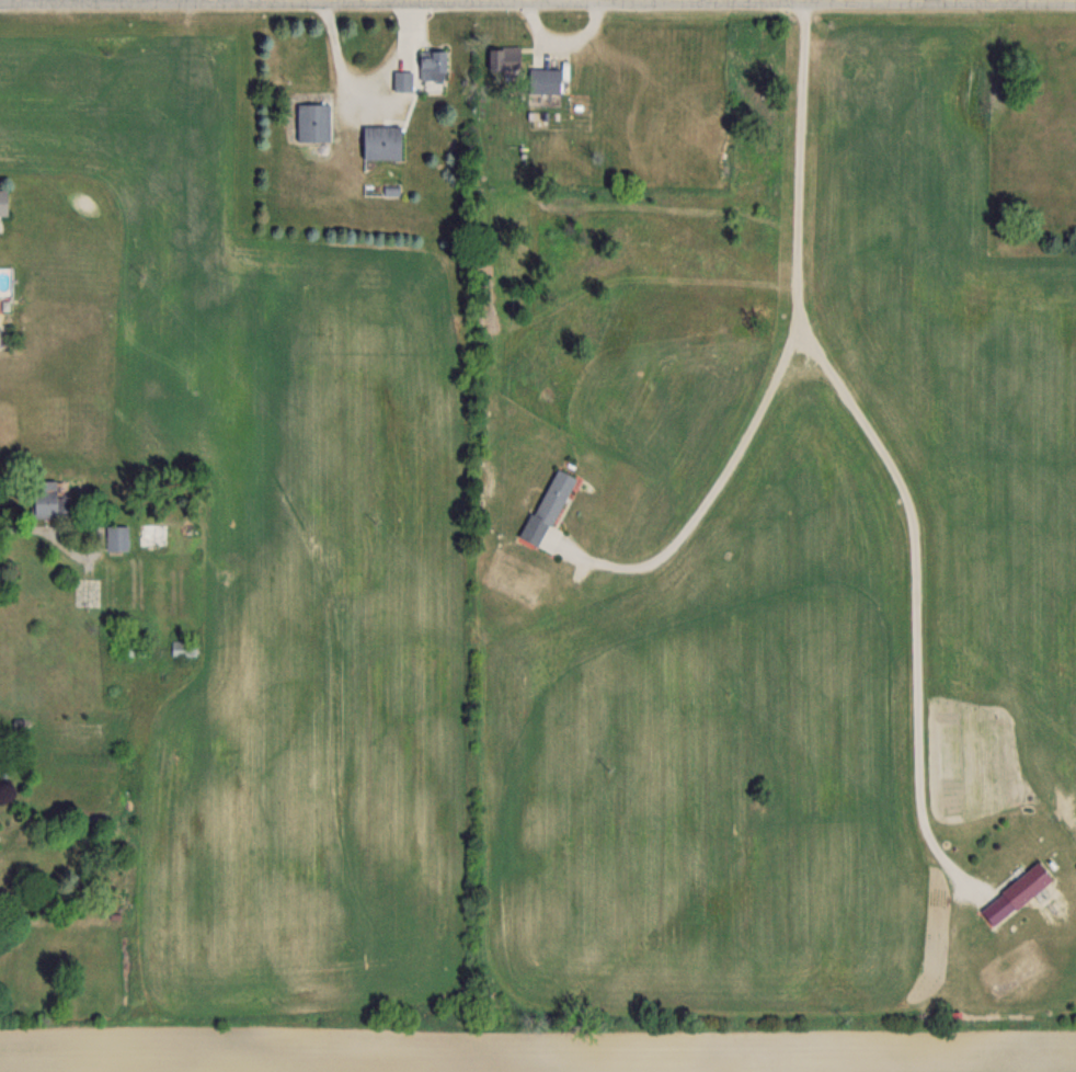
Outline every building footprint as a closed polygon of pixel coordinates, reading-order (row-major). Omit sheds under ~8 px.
[(518,47),(487,47),(487,70),(518,70),(518,47)] [(419,50),(419,81),(444,81),(444,50),(419,50)] [(559,68),(528,68),(528,93),(559,94),(559,68)] [(410,90),(410,71),(394,71),(394,90),(410,90)] [(329,104),(297,104),(297,141),(329,141),(329,104)] [(399,159),(399,126),(362,126),(362,159),(399,159)] [(553,554),(563,531),(553,526),(575,478),(553,468),(521,539),(553,554)] [(31,480),(31,517),(62,517),(62,480),(31,480)] [(168,547),(168,524),(139,524),(139,547),(168,547)] [(127,550),(127,527),(105,527),(105,550),(127,550)] [(171,655),(196,655),(196,641),(171,641),(171,655)] [(1051,879),(1036,861),(999,891),(1013,909),(1051,879)]
